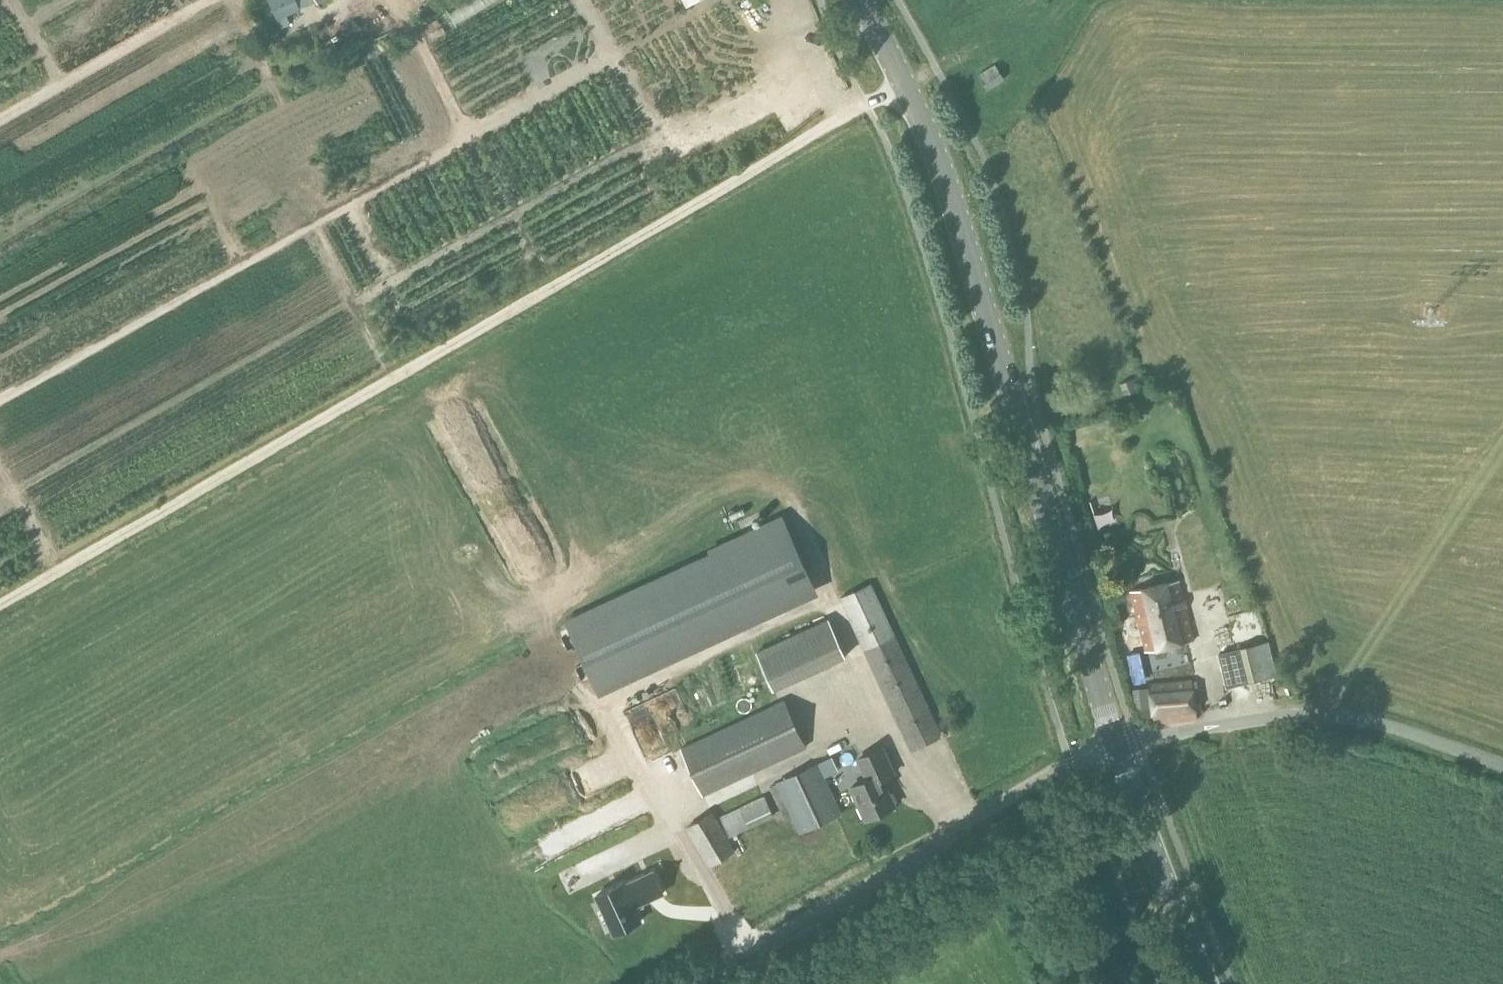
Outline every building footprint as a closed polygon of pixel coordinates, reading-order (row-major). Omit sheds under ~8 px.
[(297,0),(270,0),(282,27),(290,23),(287,15),(300,8),(297,0)] [(985,90),(1002,79),(994,66),(977,76),(985,90)] [(1133,376),(1116,382),(1120,394),(1137,389),(1133,376)] [(710,551),(713,556),(568,623),(593,678),(810,578),(782,518),(710,551)] [(1129,592),(1145,652),(1195,640),(1181,580),(1129,592)] [(869,582),(841,595),(913,750),(942,735),(869,582)] [(774,690),(846,657),(830,620),(757,654),(774,690)] [(1278,677),(1269,638),(1213,651),(1224,692),(1278,677)] [(1138,654),(1129,656),(1135,681),(1144,678),(1138,654)] [(1197,719),(1193,679),(1149,683),(1153,724),(1197,719)] [(668,715),(682,710),(674,687),(660,691),(668,715)] [(651,695),(620,710),(641,753),(655,746),(648,733),(665,724),(651,695)] [(785,700),(681,748),(702,796),(806,747),(785,700)] [(865,819),(896,806),(884,780),(897,773),(885,747),(856,759),(865,781),(851,787),(865,819)] [(770,787),(784,820),(791,816),(799,833),(841,813),(818,762),(776,783),(776,784),(770,787)] [(709,867),(736,851),(728,838),(773,816),(765,795),(716,818),(713,812),(685,827),(709,867)] [(624,883),(596,895),(614,933),(641,921),(635,906),(664,893),(654,871),(625,884),(624,883)]
